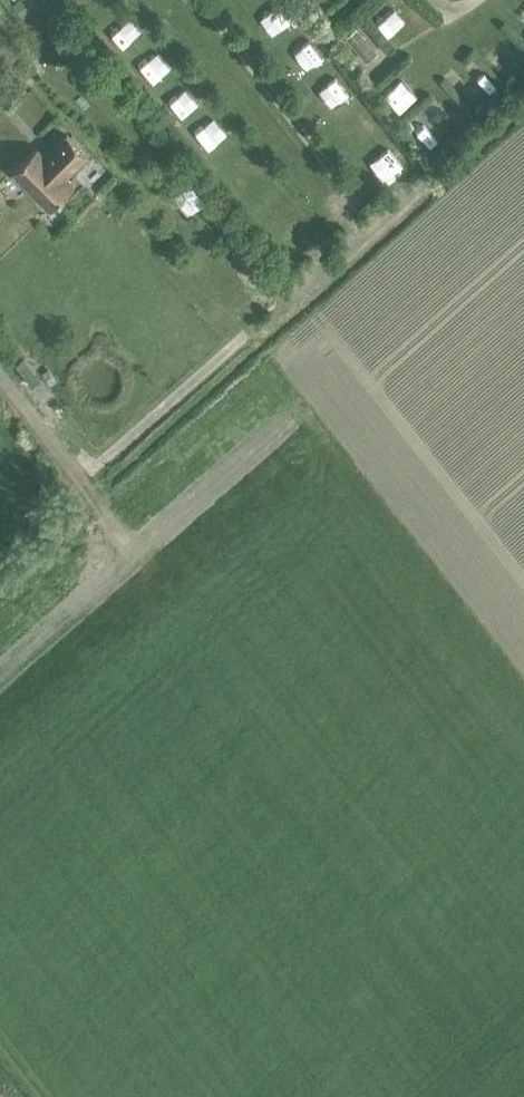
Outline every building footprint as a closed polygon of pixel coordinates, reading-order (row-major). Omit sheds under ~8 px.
[(67,176),(88,155),(67,133),(46,155),(38,147),(12,172),(50,209),(75,184),(67,176)]
